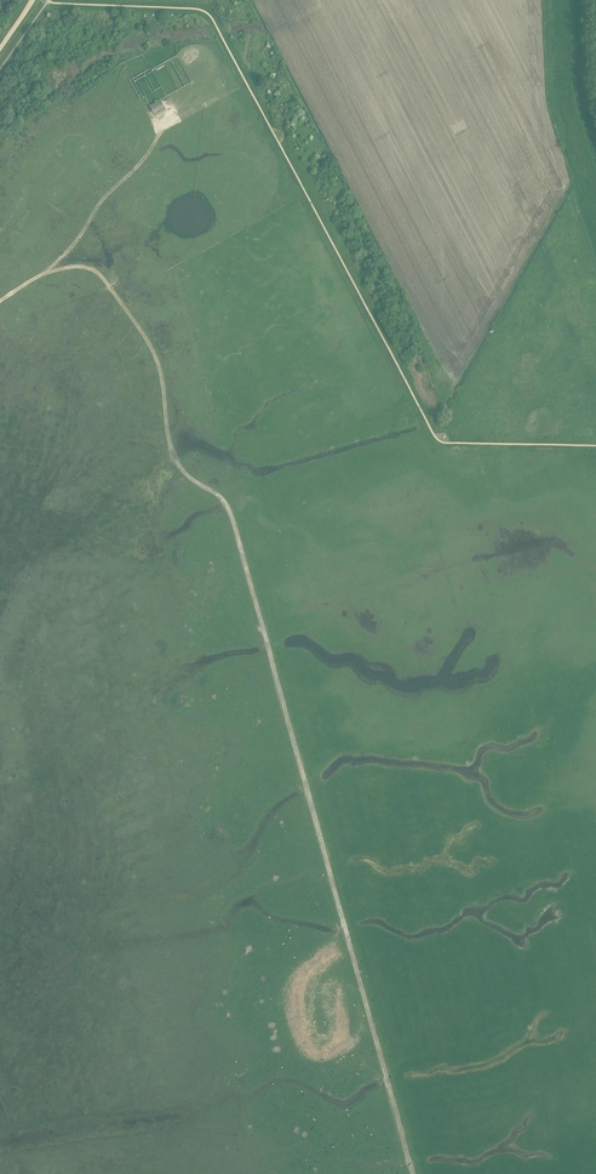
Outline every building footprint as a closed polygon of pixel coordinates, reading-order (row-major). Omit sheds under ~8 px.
[(142,50),(127,59),(135,70),(150,61),(142,50)] [(150,106),(149,106),(155,117),(166,111),(160,100),(155,103),(150,106)]
